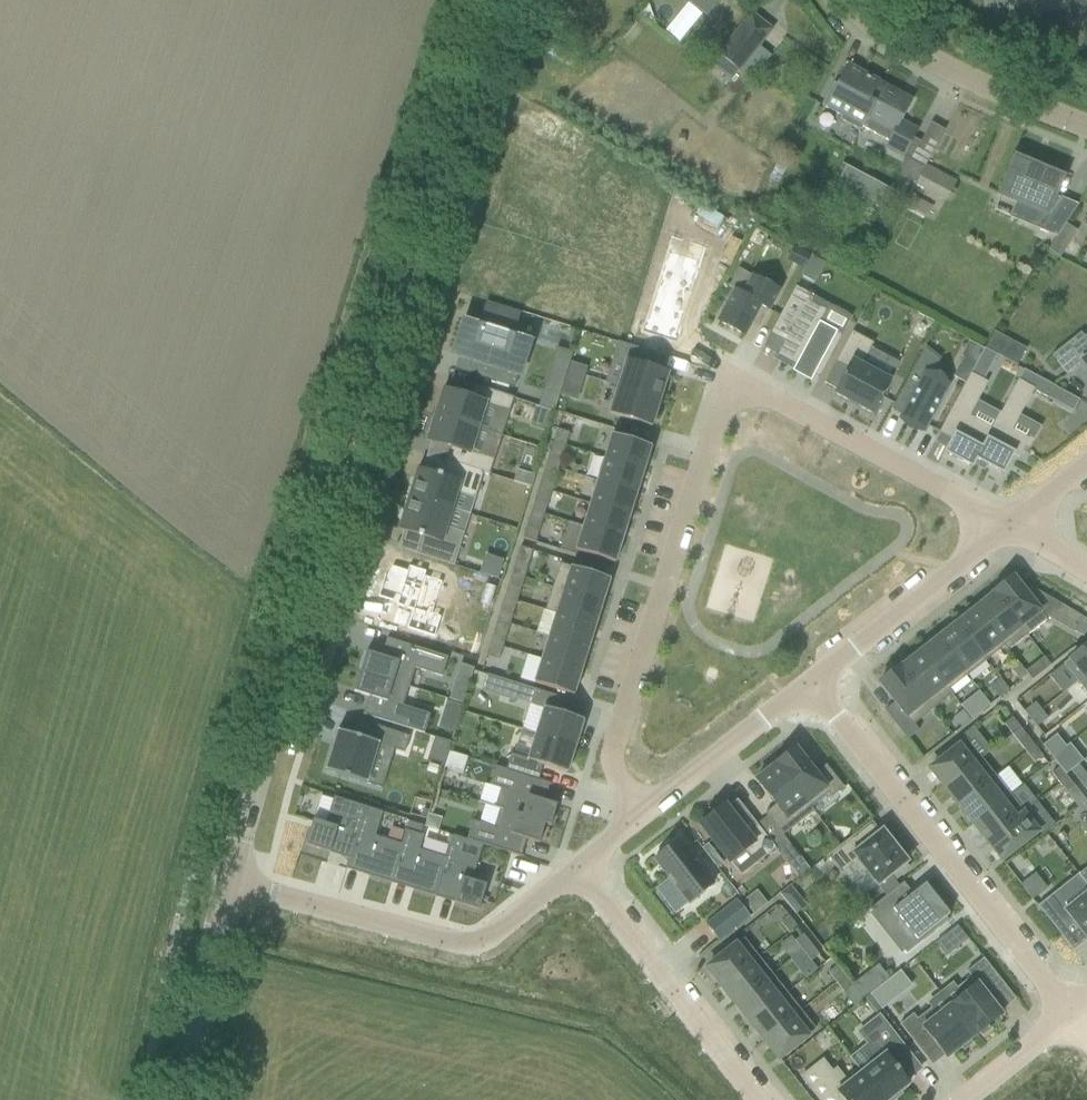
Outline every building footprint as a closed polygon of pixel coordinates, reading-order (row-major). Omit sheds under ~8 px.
[(706,16),(719,0),(686,0),(706,16)] [(1086,22),(1086,0),(1070,0),(1069,22),(1086,22)] [(720,54),(739,69),(755,49),(736,33),(720,54)] [(720,54),(711,65),(730,81),(739,69),(720,54)] [(841,116),(839,119),(858,130),(860,127),(874,101),(868,97),(877,81),(847,65),(837,85),(834,83),(821,106),(841,116)] [(874,101),(860,127),(888,141),(884,148),(903,158),(913,139),(918,130),(901,121),(912,100),(877,81),(868,97),(874,101)] [(913,139),(903,158),(924,169),(925,167),(934,151),(913,139)] [(1013,158),(997,195),(1014,202),(1008,216),(1040,230),(1056,237),(1065,224),(1077,204),(1061,197),(1060,198),(1052,194),(1059,178),(1013,158)] [(924,169),(916,184),(946,199),(955,183),(925,167),(924,169)] [(851,194),(880,210),(891,190),(861,175),(851,194)] [(895,186),(892,191),(908,200),(910,195),(895,186)] [(884,210),(878,220),(889,225),(894,215),(884,210)] [(1056,237),(1050,245),(1062,253),(1076,231),(1065,224),(1056,237)] [(793,247),(787,260),(803,268),(810,256),(793,247)] [(810,256),(803,268),(814,274),(821,262),(810,256)] [(641,333),(675,344),(677,337),(676,337),(688,297),(696,299),(697,297),(688,294),(697,266),(665,257),(647,316),(646,316),(641,333)] [(768,310),(778,290),(753,276),(743,295),(734,290),(718,322),(743,335),(759,305),(768,310)] [(795,286),(769,334),(770,334),(783,342),(776,355),(795,366),(793,370),(811,380),(813,375),(819,378),(842,335),(820,324),(827,311),(808,300),(811,295),(795,286)] [(464,323),(454,353),(459,354),(476,359),(471,374),(513,387),(518,373),(528,343),(510,337),(516,318),(518,319),(518,317),(485,306),(479,327),(464,323)] [(536,351),(565,361),(576,332),(546,321),(536,351)] [(873,344),(851,332),(834,364),(846,370),(833,394),(849,402),(848,403),(856,408),(857,407),(872,415),(891,380),(862,365),(873,344)] [(993,333),(984,349),(996,355),(1000,357),(1008,342),(993,333)] [(1086,373),(1086,346),(1078,335),(1049,357),(1064,377),(1080,364),(1086,373)] [(969,342),(961,357),(963,358),(975,365),(983,349),(969,342)] [(975,365),(971,373),(983,380),(996,355),(984,349),(984,348),(983,349),(975,365)] [(615,386),(658,399),(665,371),(623,358),(615,386)] [(567,371),(584,376),(587,367),(570,362),(567,371)] [(1023,370),(1017,382),(1032,391),(1049,399),(1056,387),(1023,370)] [(582,384),(584,376),(567,371),(565,379),(582,384)] [(948,385),(924,372),(899,419),(923,432),(948,385)] [(975,460),(992,428),(969,416),(987,382),(983,380),(971,373),(939,432),(951,439),(943,453),(972,468),(973,465),(976,460),(975,460)] [(1000,413),(992,428),(975,460),(976,460),(1002,475),(1013,455),(1018,458),(1028,438),(1012,429),(1032,391),(1017,382),(1000,413)] [(436,406),(433,416),(434,416),(434,415),(477,429),(485,405),(508,413),(513,398),(472,385),(468,398),(447,391),(443,389),(437,407),(436,406)] [(607,413),(650,426),(658,399),(615,386),(607,413)] [(542,391),(538,405),(555,411),(559,396),(542,391)] [(535,407),(531,421),(546,426),(550,412),(535,407)] [(430,418),(425,433),(429,434),(426,440),(431,442),(450,448),(445,461),(483,472),(489,474),(494,459),(470,451),(477,429),(434,415),(434,416),(433,419),(430,418)] [(556,429),(552,442),(565,446),(569,433),(556,429)] [(611,434),(604,458),(643,470),(651,446),(611,434)] [(565,446),(552,442),(548,455),(561,459),(565,446)] [(604,458),(597,481),(636,493),(643,470),(604,458)] [(418,468),(409,496),(452,509),(452,508),(457,493),(474,499),(483,472),(445,461),(441,475),(422,469),(418,468)] [(517,470),(513,482),(531,487),(534,476),(517,470)] [(542,475),(538,488),(551,492),(555,479),(542,475)] [(597,481),(590,504),(629,516),(636,493),(597,481)] [(551,492),(538,488),(534,500),(547,504),(551,492)] [(409,496),(398,530),(403,531),(422,537),(416,554),(453,566),(464,533),(446,527),(452,509),(409,496)] [(629,516),(590,504),(583,527),(622,539),(629,516)] [(522,538),(535,542),(544,515),(531,511),(522,538)] [(622,539),(583,527),(575,551),(601,559),(601,560),(602,561),(603,559),(608,560),(608,561),(614,563),(622,539)] [(532,551),(520,547),(511,574),(524,578),(532,551)] [(484,575),(497,579),(503,562),(489,558),(484,575)] [(558,564),(551,587),(602,603),(609,579),(603,577),(603,578),(558,564)] [(387,566),(378,597),(397,603),(396,606),(412,611),(406,629),(435,637),(441,617),(432,614),(442,582),(423,576),(424,571),(408,566),(407,571),(391,566),(391,568),(387,566)] [(993,594),(994,594),(1026,635),(1046,620),(1062,607),(1062,606),(1027,585),(1022,589),(1012,577),(992,593),(993,594)] [(508,585),(504,597),(517,601),(521,589),(508,585)] [(555,614),(595,626),(602,603),(551,587),(544,610),(555,614)] [(993,594),(975,608),(1004,646),(1003,647),(1007,651),(1026,635),(994,594),(993,594)] [(517,601),(504,597),(500,610),(512,614),(517,601)] [(975,608),(956,623),(985,661),(1003,647),(1004,646),(975,608)] [(588,649),(595,626),(555,614),(548,637),(588,649)] [(1073,631),(1074,632),(1085,638),(1086,637),(1086,620),(1081,617),(1073,631)] [(937,638),(966,676),(985,661),(956,623),(937,638)] [(489,643),(502,647),(506,635),(493,631),(489,643)] [(362,651),(356,671),(401,685),(407,666),(435,675),(441,655),(381,636),(375,655),(362,651)] [(580,672),(588,649),(548,637),(541,659),(580,672)] [(937,638),(918,653),(947,691),(948,690),(966,676),(937,638)] [(498,660),(502,647),(489,643),(485,656),(498,660)] [(1063,664),(1063,665),(1076,682),(1077,682),(1086,674),(1086,645),(1063,664)] [(918,653),(900,667),(899,668),(932,710),(952,694),(948,690),(947,691),(918,653)] [(1027,675),(1031,680),(1050,665),(1043,657),(1025,672),(1027,675)] [(580,672),(541,659),(534,683),(573,696),(580,672)] [(1019,664),(1011,670),(1019,681),(1027,675),(1025,672),(1019,664)] [(473,669),(460,665),(456,678),(469,682),(473,669)] [(932,710),(899,668),(898,667),(879,682),(894,702),(884,711),(907,740),(917,731),(912,725),(932,710)] [(356,671),(350,690),(363,694),(357,713),(429,735),(435,716),(395,703),(401,685),(356,671)] [(487,673),(481,691),(514,701),(514,699),(519,684),(487,673)] [(1077,682),(1086,695),(1086,674),(1077,682)] [(990,687),(998,698),(1008,690),(1000,680),(990,687)] [(543,708),(535,734),(575,746),(583,720),(559,712),(563,698),(536,689),(531,704),(543,708)] [(963,711),(970,720),(980,712),(970,699),(960,707),(963,711)] [(461,707),(447,702),(439,727),(453,732),(461,707)] [(1034,703),(1023,711),(1029,719),(1041,710),(1034,703)] [(1041,710),(1029,719),(1035,727),(1047,718),(1041,710)] [(963,711),(953,718),(961,727),(970,720),(963,711)] [(1004,725),(1012,735),(1019,729),(1011,719),(1004,725)] [(352,735),(337,730),(324,771),(365,783),(377,744),(404,753),(409,736),(356,720),(352,735)] [(944,787),(981,758),(970,744),(979,736),(972,727),(943,750),(947,755),(930,769),(944,787)] [(510,753),(505,769),(538,779),(542,765),(567,772),(575,746),(535,734),(527,758),(510,753)] [(1017,742),(1026,753),(1033,747),(1024,737),(1017,742)] [(1053,737),(1042,746),(1051,758),(1062,749),(1053,737)] [(432,743),(427,760),(443,765),(449,748),(432,743)] [(1033,747),(1026,753),(1034,763),(1041,758),(1033,747)] [(795,748),(775,764),(809,807),(810,807),(828,793),(831,797),(843,788),(825,765),(815,774),(795,748)] [(1062,749),(1051,758),(1059,768),(1064,774),(1076,765),(1062,749)] [(448,751),(443,769),(461,775),(466,757),(448,751)] [(411,771),(402,768),(389,805),(425,817),(442,766),(416,758),(411,771)] [(958,805),(995,776),(981,758),(944,787),(958,805)] [(809,807),(775,764),(755,780),(775,805),(764,813),(782,836),(813,811),(810,807),(809,807)] [(1078,764),(1070,771),(1079,782),(1086,776),(1078,764)] [(505,769),(495,765),(489,784),(501,788),(495,808),(498,809),(545,823),(544,824),(550,826),(556,805),(545,801),(550,784),(538,780),(538,779),(505,769)] [(1052,773),(1060,784),(1067,778),(1059,767),(1052,773)] [(1009,794),(995,776),(958,805),(972,823),(1009,794)] [(1067,778),(1060,784),(1068,794),(1075,788),(1067,778)] [(987,841),(1023,812),(1009,794),(972,823),(987,841)] [(724,804),(699,824),(741,876),(776,848),(757,824),(746,832),(724,804)] [(539,843),(544,824),(545,823),(498,809),(493,826),(471,819),(465,839),(520,856),(526,839),(539,843)] [(311,831),(304,855),(346,868),(361,818),(331,810),(323,835),(311,831)] [(364,812),(347,870),(389,883),(400,846),(375,839),(382,817),(364,812)] [(1023,812),(987,841),(1001,859),(1038,830),(1023,812)] [(442,818),(429,814),(425,827),(437,831),(442,818)] [(408,822),(405,830),(419,834),(422,826),(408,822)] [(907,862),(881,830),(861,846),(853,836),(827,856),(840,873),(851,864),(859,874),(863,870),(876,887),(892,874),(895,878),(906,869),(903,865),(907,862)] [(405,834),(390,883),(433,896),(444,860),(419,852),(423,839),(405,834)] [(712,885),(678,841),(654,860),(688,904),(712,885)] [(449,847),(434,897),(478,910),(485,886),(473,882),(481,857),(449,847)] [(1020,884),(1032,899),(1047,888),(1035,873),(1020,884)] [(1058,932),(1072,921),(1086,940),(1086,886),(1078,874),(1066,883),(1078,899),(1065,910),(1052,894),(1037,906),(1058,932)] [(870,909),(907,954),(949,920),(946,916),(950,913),(925,883),(912,893),(903,882),(870,909)] [(779,893),(787,903),(797,896),(789,885),(779,893)] [(743,901),(753,914),(766,903),(756,890),(743,901)] [(737,899),(706,924),(718,940),(749,915),(737,899)] [(780,922),(789,933),(796,927),(787,917),(780,922)] [(945,934),(936,942),(945,954),(967,937),(966,936),(957,925),(945,934)] [(794,940),(803,951),(810,946),(801,935),(794,940)] [(752,963),(759,957),(744,938),(737,944),(736,942),(704,967),(720,987),(752,963)] [(810,946),(803,951),(811,961),(818,956),(810,946)] [(766,981),(773,975),(759,957),(752,963),(720,987),(734,1005),(766,981)] [(1008,990),(983,958),(966,971),(970,976),(955,988),(962,997),(950,1006),(974,1036),(979,1032),(981,1035),(989,1029),(987,1026),(1002,1014),(992,1002),(1008,990)] [(829,972),(837,982),(844,976),(836,966),(829,972)] [(883,983),(869,993),(878,1004),(881,1009),(912,985),(900,970),(883,983)] [(787,993),(773,975),(766,981),(734,1005),(748,1023),(780,998),(787,993)] [(864,975),(851,985),(853,987),(861,998),(874,988),(864,975)] [(844,976),(837,982),(846,993),(853,987),(851,985),(844,976)] [(780,998),(748,1023),(762,1041),(794,1016),(801,1011),(787,993),(780,998)] [(974,1036),(950,1006),(938,1015),(932,1007),(917,1019),(913,1014),(899,1024),(924,1056),(936,1046),(946,1058),(961,1047),(963,1050),(971,1044),(969,1040),(974,1036)] [(815,1029),(801,1011),(794,1016),(762,1041),(778,1062),(810,1037),(808,1034),(815,1029)] [(895,1060),(906,1051),(879,1016),(859,1032),(868,1044),(863,1048),(874,1062),(861,1072),(882,1099),(893,1099),(900,1094),(898,1091),(909,1083),(895,1065),(897,1063),(895,1060)] [(861,1072),(847,1083),(836,1069),(831,1073),(822,1061),(802,1077),(820,1099),(882,1099),(861,1072)]
